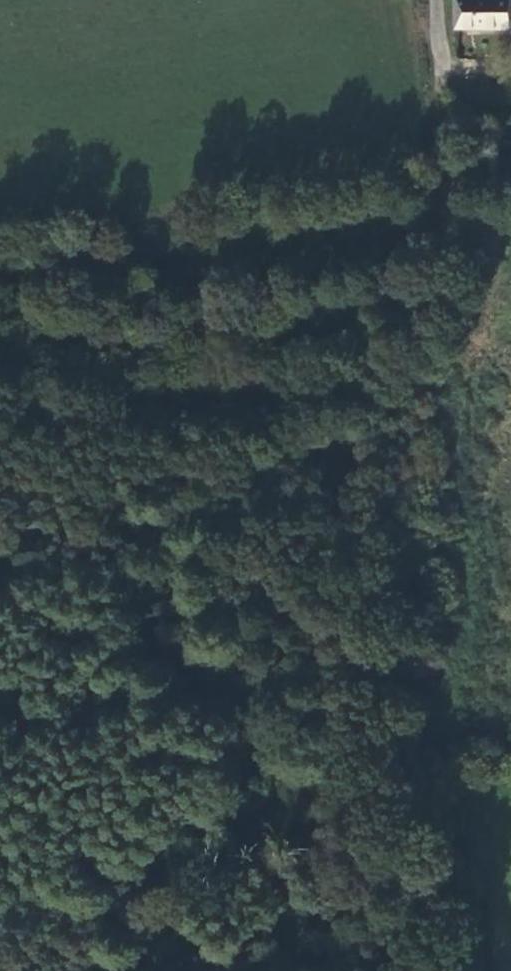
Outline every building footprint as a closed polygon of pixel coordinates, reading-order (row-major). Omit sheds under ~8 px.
[(510,29),(510,0),(456,0),(456,29),(510,29)]
